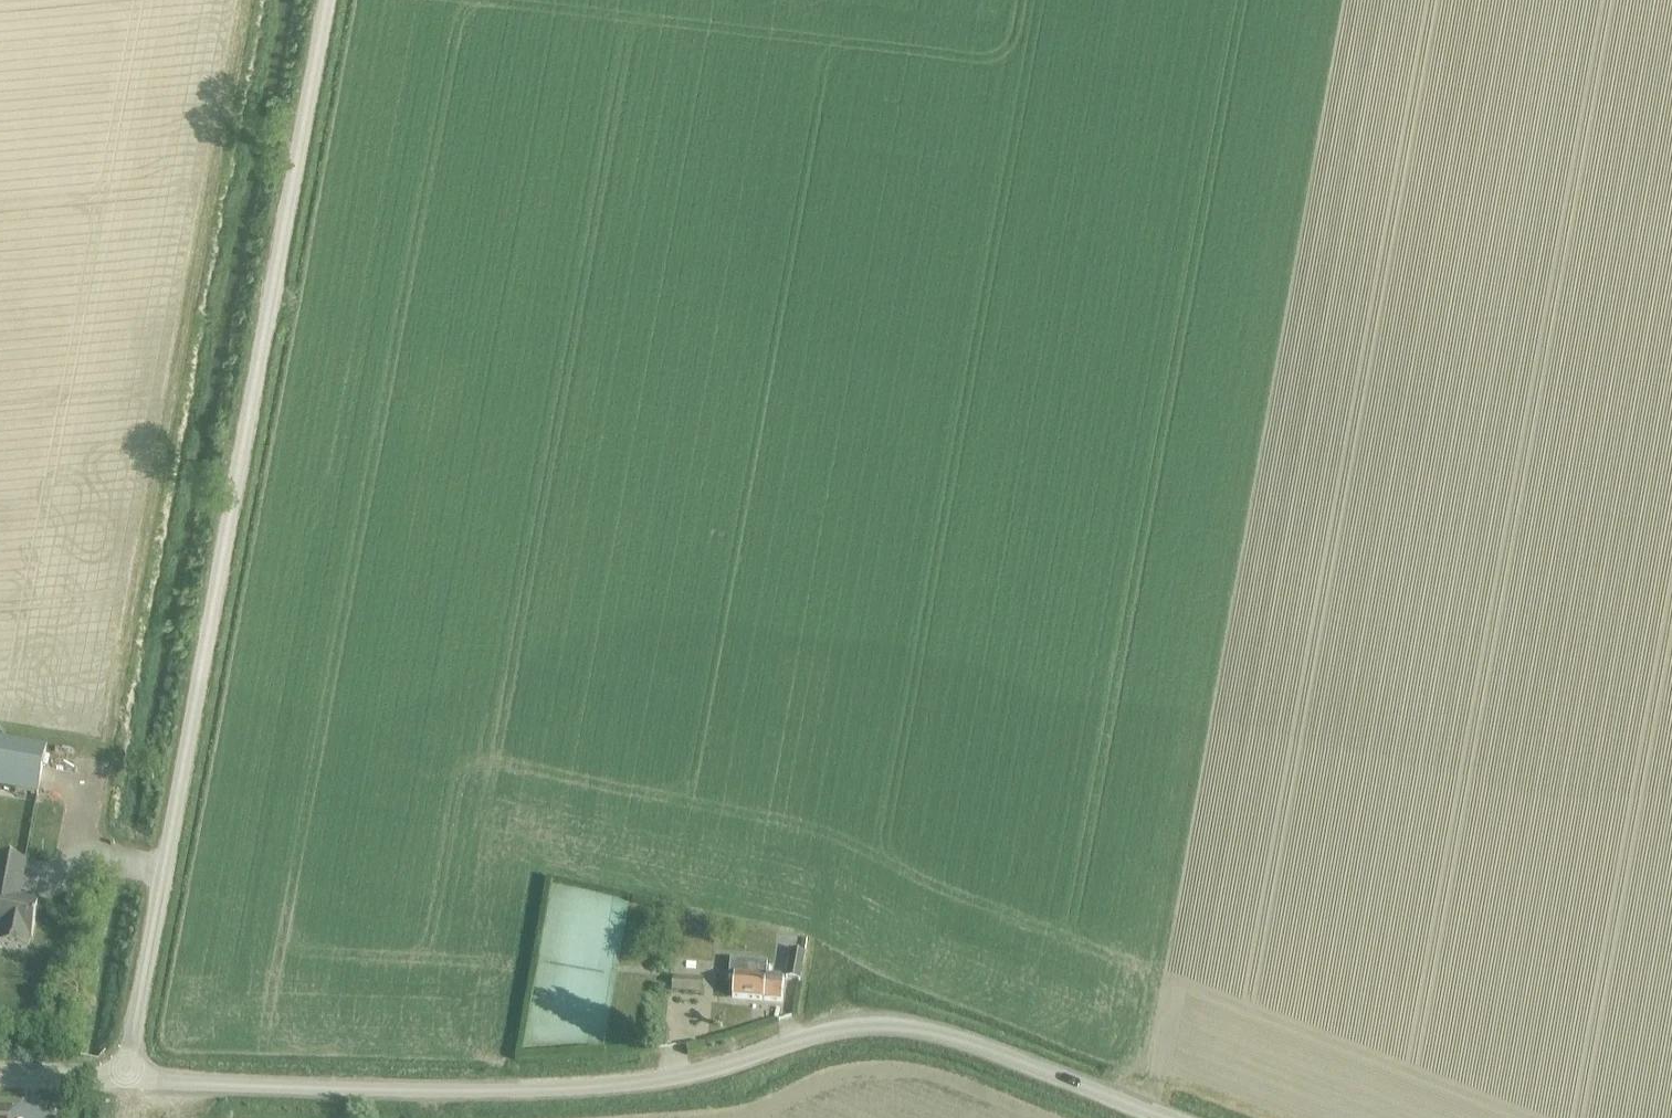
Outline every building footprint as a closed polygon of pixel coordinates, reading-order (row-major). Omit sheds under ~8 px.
[(37,797),(45,751),(0,743),(0,790),(37,797)] [(25,862),(0,858),(0,932),(0,935),(0,947),(26,952),(28,938),(31,938),(38,905),(17,902),(25,862)] [(800,982),(805,955),(792,952),(786,980),(800,982)] [(734,981),(733,998),(782,1002),(783,981),(766,980),(767,964),(730,962),(729,980),(734,981)]
